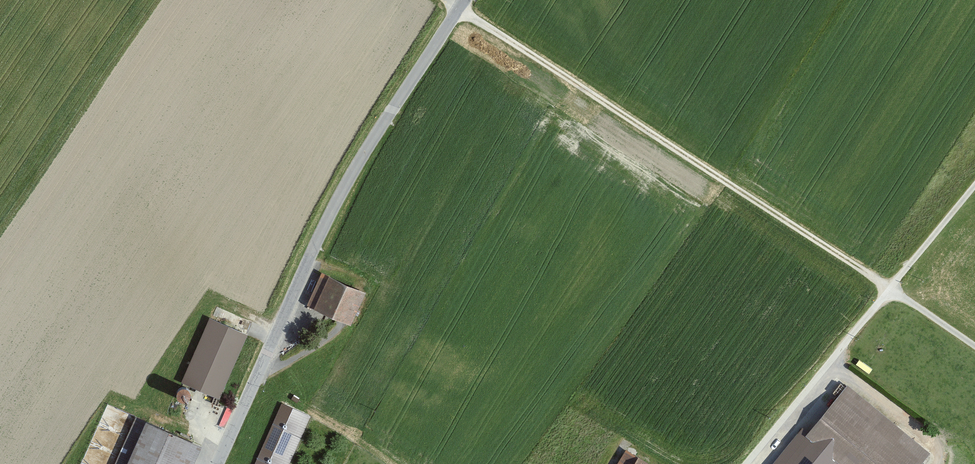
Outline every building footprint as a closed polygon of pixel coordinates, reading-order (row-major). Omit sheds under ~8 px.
[(365,290),(321,270),(305,304),(350,324),(365,290)] [(248,334),(210,318),(182,382),(221,398),(248,334)] [(179,397),(184,386),(171,380),(166,391),(179,397)] [(771,463),(920,463),(931,450),(847,381),(808,429),(803,425),(771,463)] [(281,402),(253,463),(287,463),(309,414),(281,402)] [(136,415),(113,463),(193,463),(201,445),(136,415)]
